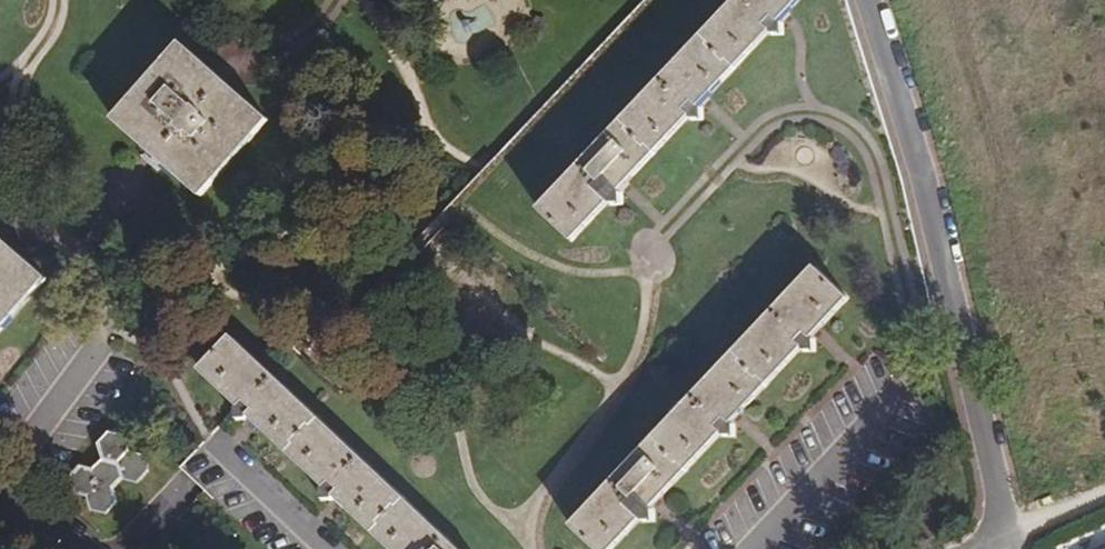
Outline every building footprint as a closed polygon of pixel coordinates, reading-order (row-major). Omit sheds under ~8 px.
[(538,210),(571,241),(607,203),(623,205),(619,191),(687,119),(703,119),(699,107),(768,33),(784,34),(781,20),(799,0),(735,0),(538,210)] [(180,43),(112,121),(201,198),(269,120),(180,43)] [(47,279),(0,238),(0,333),(47,279)] [(813,267),(570,525),(595,548),(612,548),(640,519),(655,522),(652,507),(720,435),(736,435),(732,423),(801,349),(814,350),(813,336),(847,300),(813,267)] [(199,371),(238,407),(237,409),(236,419),(247,419),(248,417),(323,488),(321,491),(322,500),(330,500),(335,496),(390,548),(459,548),(230,336),(199,371)] [(79,466),(69,479),(74,493),(87,496),(91,510),(109,513),(118,502),(113,488),(123,477),(136,481),(148,469),(144,455),(127,452),(123,438),(107,433),(99,445),(104,459),(96,470),(79,466)]
